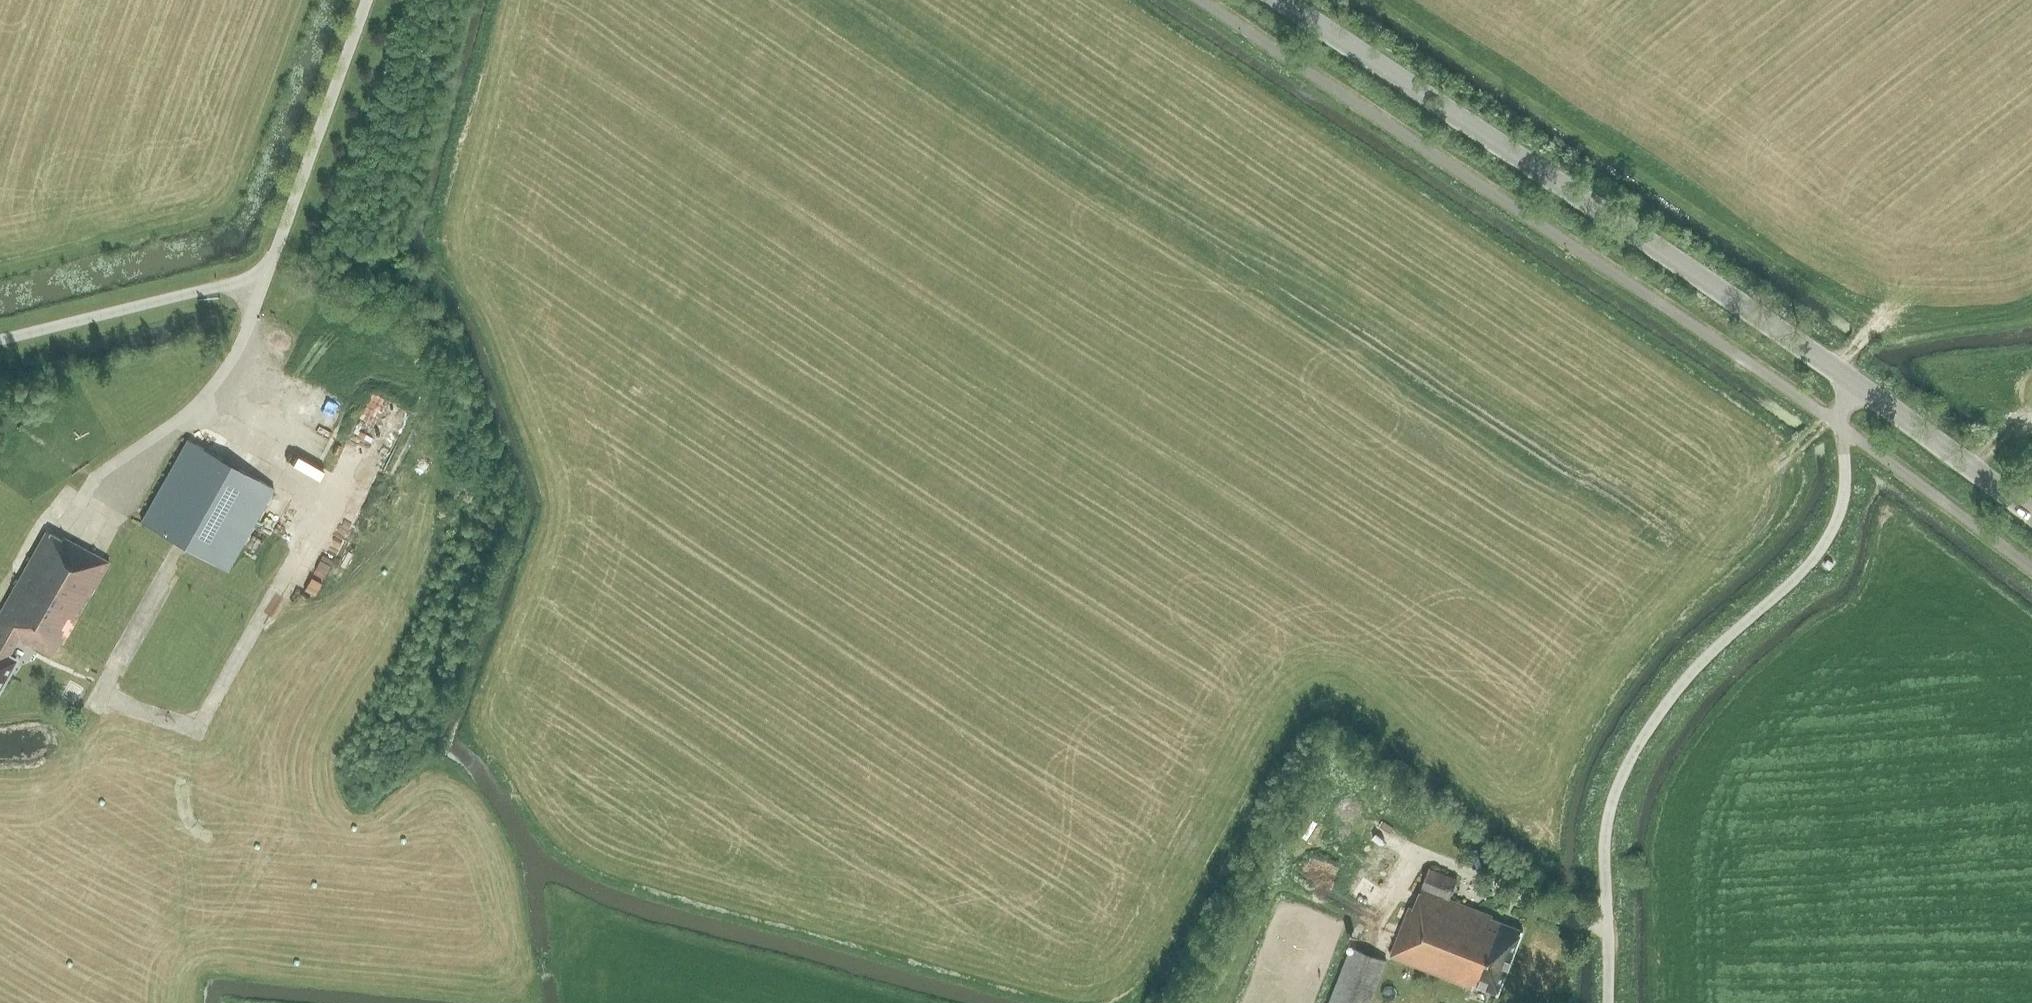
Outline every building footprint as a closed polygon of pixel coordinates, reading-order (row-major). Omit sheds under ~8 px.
[(275,489),(188,439),(142,522),(228,571),(275,489)] [(17,659),(9,655),(19,638),(52,656),(60,643),(63,645),(91,595),(110,562),(64,537),(62,540),(46,531),(0,613),(0,689),(17,659)] [(1457,879),(1430,868),(1415,907),(1411,906),(1391,956),(1473,988),(1475,983),(1499,993),(1524,930),(1492,918),(1493,916),(1450,898),(1457,879)] [(1388,960),(1351,946),(1328,1002),(1371,1002),(1388,960)]
